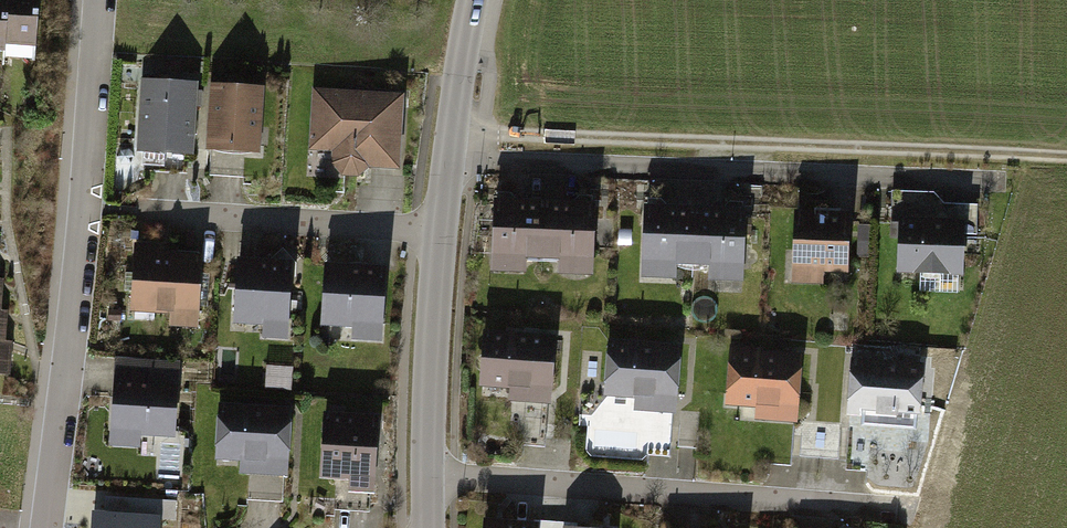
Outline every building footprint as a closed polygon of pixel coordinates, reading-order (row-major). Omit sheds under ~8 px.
[(14,54),(17,0),(0,0),(0,54),(14,54)] [(45,56),(48,0),(17,0),(14,54),(45,56)] [(201,77),(146,73),(140,149),(195,154),(201,77)] [(265,84),(211,82),(207,151),(262,154),(265,84)] [(405,93),(312,89),(310,148),(331,149),(330,165),(338,175),(358,176),(367,166),(402,168),(405,93)] [(546,199),(494,197),(491,278),(525,279),(525,260),(544,261),(546,199)] [(597,200),(546,199),(544,261),(560,261),(559,279),(595,280),(597,200)] [(696,205),(644,204),(642,281),(676,282),(676,267),(695,267),(696,205)] [(747,206),(696,205),(695,267),(711,267),(711,281),(746,282),(747,206)] [(855,213),(796,211),(793,286),(825,288),(826,271),(852,272),(855,213)] [(965,221),(899,218),(899,223),(884,222),(883,246),(898,246),(897,276),(963,278),(965,221)] [(634,230),(620,229),(620,246),(633,246),(634,230)] [(134,240),(131,307),(175,309),(174,325),(204,326),(208,250),(165,248),(166,242),(134,240)] [(294,333),(297,256),(240,253),(238,317),(267,318),(267,332),(294,333)] [(387,334),(390,256),(333,254),(331,318),(360,319),(360,333),(387,334)] [(11,271),(6,271),(0,271),(0,303),(10,304),(11,271)] [(14,304),(10,304),(0,303),(0,337),(13,337),(14,304)] [(564,326),(491,322),(488,380),(518,381),(517,395),(561,397),(564,326)] [(688,335),(615,332),(612,389),(642,390),(642,404),(685,406),(688,335)] [(18,338),(13,337),(0,337),(0,367),(17,368),(18,338)] [(808,347),(734,344),(731,401),(761,403),(761,416),(804,418),(808,347)] [(929,355),(855,352),(853,409),(882,411),(882,424),(925,427),(929,355)] [(181,362),(115,359),(112,442),(143,444),(144,431),(178,433),(181,362)] [(291,402),(218,398),(215,456),(245,457),(244,471),(288,473),(291,402)] [(375,488),(378,411),(321,409),(318,472),(348,474),(347,487),(375,488)] [(87,492),(82,527),(162,527),(165,503),(87,492)] [(489,513),(488,527),(545,527),(546,517),(489,513)] [(570,517),(569,527),(624,527),(625,522),(570,517)]
